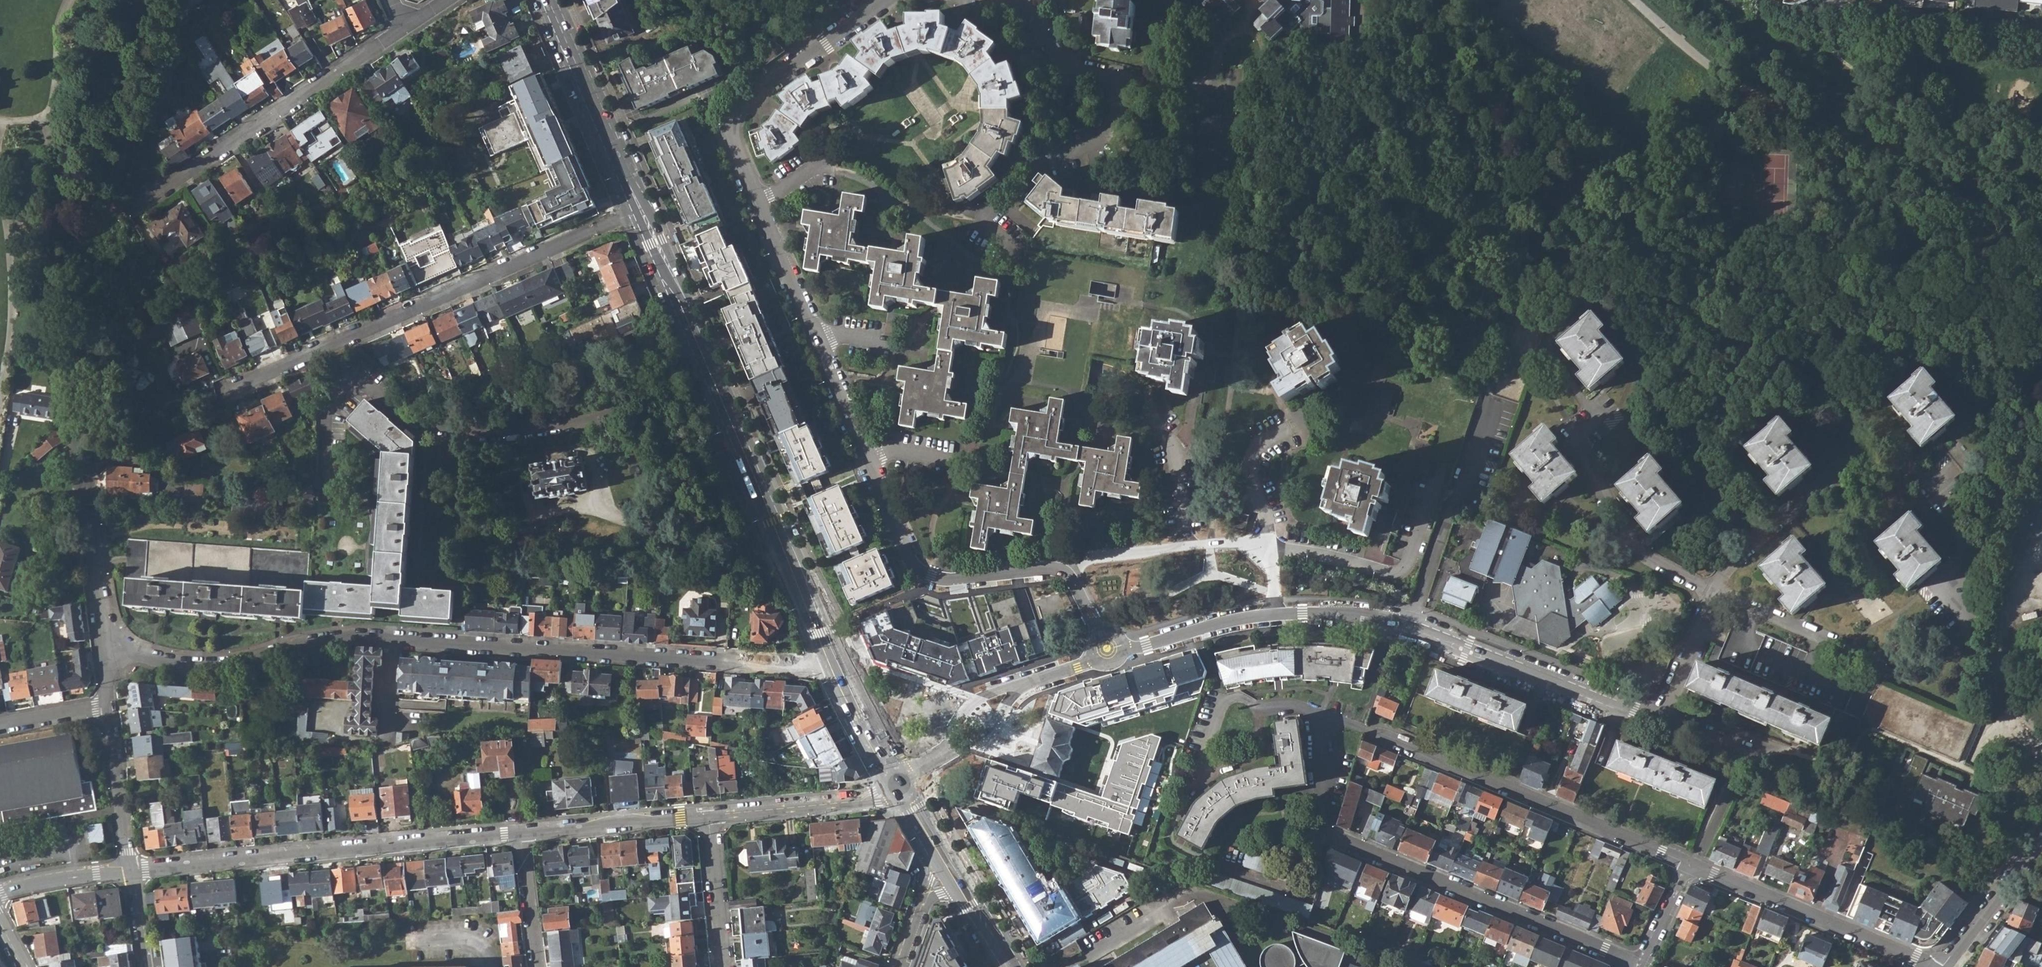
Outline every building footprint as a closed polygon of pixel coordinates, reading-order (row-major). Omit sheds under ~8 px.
[(188,6),(183,0),(181,0),(178,20),(186,21),(188,6)] [(299,26),(316,17),(307,1),(309,0),(297,0),(299,4),(290,9),(299,26)] [(341,8),(347,6),(344,0),(338,0),(341,8)] [(359,28),(376,19),(366,0),(364,0),(349,8),(359,28)] [(488,29),(506,21),(504,18),(508,16),(507,12),(509,11),(504,0),(495,4),(494,2),(472,12),(477,23),(484,20),(488,29)] [(595,9),(598,16),(619,0),(587,0),(592,10),(595,9)] [(609,41),(624,35),(633,26),(620,0),(619,0),(598,16),(609,41)] [(1120,53),(1120,49),(1128,50),(1130,41),(1134,41),(1134,34),(1132,34),(1135,5),(1122,3),(1122,0),(1101,0),(1100,13),(1097,13),(1094,38),(1102,39),(1101,47),(1111,48),(1110,52),(1120,53)] [(1201,5),(1222,27),(1241,8),(1233,0),(1207,0),(1201,5)] [(1268,4),(1265,6),(1258,13),(1263,17),(1253,26),(1252,29),(1256,34),(1259,34),(1260,32),(1271,43),(1283,32),(1287,37),(1295,29),(1297,27),(1301,31),(1299,33),(1296,35),(1304,45),(1310,44),(1309,56),(1337,57),(1337,48),(1348,49),(1348,30),(1354,31),(1354,20),(1349,20),(1350,3),(1332,2),(1332,9),(1331,13),(1324,12),(1324,9),(1324,3),(1319,0),(1264,0),(1268,4)] [(2018,13),(2019,3),(2019,0),(1976,0),(1975,8),(2018,13)] [(946,171),(957,203),(963,201),(963,198),(969,197),(971,201),(1000,179),(993,168),(990,166),(1002,152),(1008,154),(1013,142),(1018,144),(1020,135),(1023,136),(1027,122),(1015,119),(1012,120),(1012,103),(1015,104),(1028,98),(1022,83),(1021,84),(1012,62),(1002,66),(1001,68),(990,54),(993,52),(999,44),(981,31),(983,28),(971,20),(963,30),(962,34),(945,28),(947,24),(946,13),(931,13),(931,15),(908,16),(908,26),(909,29),(892,35),(891,31),(886,24),(868,37),(866,35),(854,45),(861,54),(864,56),(859,64),(856,62),(853,68),(845,73),(844,71),(836,76),(838,78),(815,87),(809,77),(804,81),(802,80),(787,90),(789,93),(780,99),(784,105),(786,105),(776,121),(772,124),(771,122),(763,126),(766,129),(752,136),(758,157),(766,156),(771,163),(778,158),(780,160),(797,149),(794,146),(801,141),(796,134),(793,132),(803,120),(810,114),(812,117),(819,112),(817,110),(822,106),(837,101),(838,104),(843,112),(852,106),(853,107),(868,96),(867,94),(875,89),(872,83),(869,81),(875,74),(877,77),(882,69),(887,65),(889,67),(896,62),(894,60),(899,56),(915,50),(922,49),(922,52),(931,52),(931,48),(938,49),(954,54),(961,58),(959,60),(965,64),(967,62),(973,66),(982,79),(986,88),(983,89),(986,97),(989,96),(991,119),(988,127),(985,126),(982,134),(987,135),(974,155),(967,159),(965,157),(959,162),(961,164),(955,168),(946,171)] [(321,25),(331,45),(352,32),(344,14),(321,25)] [(484,41),(489,52),(512,42),(511,41),(520,37),(515,25),(512,26),(511,22),(507,24),(506,21),(488,29),(492,38),(484,41)] [(314,36),(306,41),(315,54),(323,49),(314,36)] [(303,37),(286,49),(298,66),(315,54),(306,41),(303,37)] [(631,60),(620,66),(622,69),(619,71),(626,87),(629,85),(632,92),(628,93),(637,112),(670,97),(669,96),(688,88),(688,89),(722,75),(714,58),(705,52),(700,55),(696,46),(659,61),(657,63),(657,67),(648,71),(644,70),(637,73),(631,60)] [(271,89),(277,97),(284,93),(275,80),(298,66),(286,49),(285,47),(265,59),(261,53),(251,59),(258,68),(271,89)] [(502,58),(513,82),(534,73),(524,49),(502,58)] [(394,64),(404,80),(422,68),(412,52),(394,64)] [(173,61),(178,69),(191,61),(185,53),(173,61)] [(225,84),(234,80),(224,58),(204,68),(210,81),(221,76),(225,84)] [(392,65),(371,80),(387,102),(394,97),(398,102),(402,103),(413,96),(392,65)] [(271,89),(258,68),(245,77),(242,73),(234,77),(253,105),(270,93),(269,90),(271,89)] [(541,171),(549,168),(578,155),(543,75),(512,88),(530,129),(524,132),(516,113),(480,128),(492,156),(527,140),(541,171)] [(361,86),(376,109),(387,103),(387,102),(371,80),(361,86)] [(220,94),(234,114),(240,110),(237,105),(244,101),(233,85),(222,93),(218,86),(214,88),(219,94),(220,94)] [(329,107),(352,142),(378,125),(355,91),(329,107)] [(203,116),(212,129),(233,115),(221,98),(200,111),(203,116)] [(193,111),(199,119),(203,116),(200,111),(197,108),(193,111)] [(185,148),(212,129),(203,116),(199,119),(193,111),(177,121),(173,115),(166,120),(178,139),(185,148)] [(314,166),(337,152),(332,145),(341,139),(323,112),(293,132),(311,161),(314,166)] [(692,225),(697,238),(719,228),(727,225),(682,120),(652,133),(656,142),(652,144),(687,227),(692,225)] [(284,174),(302,163),(304,165),(311,161),(293,132),(267,149),(284,174)] [(185,148),(178,139),(163,149),(174,166),(190,156),(185,148)] [(249,161),(271,195),(289,183),(284,174),(267,149),(249,161)] [(540,231),(556,224),(596,207),(592,196),(595,195),(578,155),(549,168),(558,188),(548,192),(550,199),(530,207),(540,231)] [(222,179),(239,205),(255,194),(238,168),(222,179)] [(315,183),(323,194),(328,190),(321,179),(315,183)] [(1043,220),(1175,241),(1180,210),(1067,192),(1051,179),(1032,204),(1046,216),(1043,220)] [(219,217),(223,225),(235,217),(211,181),(194,193),(213,221),(219,217)] [(902,425),(917,428),(919,412),(943,416),(943,420),(947,421),(948,416),(968,419),(970,405),(947,402),(952,377),(956,378),(957,373),(952,372),(958,340),(982,344),(981,349),(987,349),(988,345),(1006,348),(1008,334),(986,330),(992,297),(1000,299),(1002,285),(980,281),(977,299),(918,289),(922,265),(926,266),(927,261),(923,260),(926,241),(912,238),(909,255),(855,246),(861,211),(868,213),(871,197),(848,193),(844,218),(808,212),(806,226),(816,228),(809,270),(824,273),(827,255),(850,259),(850,264),(855,264),(855,260),(883,265),(876,307),(890,310),(892,300),(916,304),(915,308),(920,309),(920,304),(948,309),(938,372),(902,366),(899,381),(909,383),(902,425)] [(521,206),(494,218),(505,244),(514,240),(512,235),(530,227),(521,206)] [(182,236),(190,248),(206,237),(186,207),(178,213),(176,211),(151,227),(164,247),(182,236)] [(474,233),(483,253),(496,247),(497,249),(498,250),(506,246),(505,244),(494,218),(490,208),(485,210),(491,225),(474,233)] [(438,214),(442,223),(449,220),(446,211),(438,214)] [(719,228),(697,238),(719,286),(725,284),(729,292),(750,282),(735,248),(729,250),(719,228)] [(444,229),(412,242),(411,239),(400,244),(409,265),(418,285),(459,266),(450,246),(444,229)] [(463,241),(450,246),(459,266),(484,256),(484,255),(483,253),(474,233),(462,240),(463,241)] [(366,238),(369,246),(376,243),(373,236),(366,238)] [(352,244),(356,252),(362,249),(359,242),(352,244)] [(590,266),(593,274),(601,270),(623,261),(618,247),(612,244),(590,254),(594,264),(590,266)] [(483,253),(484,255),(497,249),(496,247),(483,253)] [(551,262),(555,269),(568,264),(565,256),(551,262)] [(608,292),(609,295),(631,285),(626,273),(628,272),(623,261),(601,270),(610,291),(608,292)] [(254,270),(258,278),(267,274),(267,275),(272,273),(269,264),(254,270)] [(576,281),(568,264),(555,269),(563,287),(576,281)] [(409,265),(393,271),(389,273),(391,276),(392,279),(398,294),(418,285),(409,265)] [(522,284),(532,307),(558,295),(563,292),(561,288),(563,287),(555,269),(522,284)] [(239,299),(248,295),(240,276),(223,282),(231,302),(239,299)] [(380,289),(373,291),(378,302),(398,294),(392,279),(389,279),(384,282),(384,283),(378,285),(380,289)] [(349,290),(358,312),(378,302),(373,291),(369,282),(349,290)] [(729,358),(741,387),(753,381),(784,368),(786,367),(750,282),(729,292),(735,306),(722,311),(740,353),(729,358)] [(1117,288),(1093,282),(1091,291),(1101,293),(1100,299),(1114,302),(1117,288)] [(340,300),(325,307),(332,323),(355,313),(342,283),(334,286),(340,300)] [(496,295),(505,319),(532,307),(522,284),(496,295)] [(631,285),(609,295),(598,299),(602,308),(612,304),(614,311),(617,310),(627,306),(638,301),(631,285)] [(202,297),(205,304),(222,296),(219,289),(202,297)] [(475,304),(486,332),(507,322),(505,319),(496,295),(475,304)] [(231,302),(230,303),(239,323),(247,319),(239,299),(231,302)] [(290,315),(300,336),(323,325),(324,326),(332,323),(325,307),(322,301),(290,315)] [(617,310),(567,331),(572,344),(590,336),(598,355),(615,352),(609,339),(637,327),(643,312),(638,301),(627,306),(617,310)] [(163,322),(173,345),(204,327),(193,304),(163,322)] [(475,304),(454,314),(463,334),(469,348),(489,339),(486,332),(475,304)] [(277,326),(285,343),(300,337),(300,336),(290,315),(287,307),(272,313),(277,326)] [(564,314),(567,320),(573,317),(570,311),(564,314)] [(454,314),(434,322),(443,343),(463,334),(454,314)] [(1580,377),(1592,391),(1626,363),(1602,334),(1607,330),(1596,316),(1561,345),(1585,373),(1580,377)] [(148,331),(152,337),(165,330),(162,323),(148,331)] [(413,333),(407,335),(415,354),(437,344),(428,324),(413,331),(413,333)] [(277,326),(271,328),(279,346),(285,343),(277,326)] [(1173,393),(1188,396),(1193,365),(1198,366),(1199,363),(1195,362),(1196,358),(1206,360),(1207,357),(1205,357),(1207,343),(1198,342),(1200,334),(1193,332),(1193,329),(1177,326),(1177,330),(1160,327),(1159,335),(1147,333),(1144,353),(1150,355),(1147,369),(1150,369),(1148,375),(1155,376),(1155,380),(1168,382),(1169,379),(1175,379),(1173,393)] [(252,336),(260,354),(279,346),(271,328),(252,336)] [(1278,387),(1285,400),(1309,386),(1311,389),(1315,387),(1314,385),(1317,383),(1321,390),(1324,388),(1323,387),(1335,380),(1331,372),(1338,368),(1334,361),(1336,360),(1329,348),(1326,350),(1318,335),(1311,339),(1304,328),(1287,338),(1289,342),(1279,348),(1280,352),(1273,356),(1276,362),(1273,364),(1280,377),(1283,375),(1288,381),(1278,387)] [(378,360),(388,355),(391,364),(415,354),(407,335),(406,334),(373,348),(378,360)] [(219,348),(228,368),(248,360),(246,357),(249,356),(241,339),(230,343),(228,338),(222,341),(225,346),(219,348)] [(43,360),(46,365),(66,353),(62,348),(43,360)] [(178,369),(185,384),(210,373),(203,358),(202,358),(201,355),(196,353),(179,361),(178,365),(179,368),(178,369)] [(513,360),(517,369),(525,366),(521,357),(513,360)] [(482,376),(477,364),(471,366),(476,377),(482,376)] [(1523,398),(1526,368),(1499,365),(1496,395),(1523,398)] [(784,368),(753,381),(762,402),(755,405),(760,417),(770,440),(790,431),(809,423),(784,368)] [(445,378),(453,380),(448,369),(443,372),(445,378)] [(289,386),(296,403),(316,395),(315,375),(289,386)] [(1910,436),(1921,449),(1955,422),(1931,394),(1936,389),(1925,375),(1891,402),(1916,432),(1910,436)] [(56,398),(25,393),(24,396),(16,394),(13,412),(22,413),(21,416),(55,422),(58,401),(56,398)] [(264,408),(271,427),(292,418),(282,393),(261,402),(264,408)] [(971,547),(986,549),(989,528),(1032,534),(1034,520),(1018,518),(1028,454),(1060,459),(1060,463),(1064,463),(1065,459),(1086,462),(1079,504),(1094,507),(1096,492),(1139,498),(1141,483),(1125,481),(1132,439),(1118,437),(1116,452),(1060,444),(1066,398),(1051,396),(1049,412),(1014,407),(1012,422),(1018,423),(1008,488),(973,483),(971,497),(979,498),(976,523),(972,522),(971,527),(975,527),(971,547)] [(402,623),(451,627),(453,599),(436,598),(436,597),(404,596),(407,544),(408,544),(410,494),(411,494),(412,481),(411,481),(413,448),(367,404),(347,425),(384,460),(381,510),(317,502),(318,516),(311,516),(310,551),(306,616),(375,622),(376,610),(402,612),(402,623)] [(755,405),(750,407),(755,419),(760,417),(755,405)] [(271,427),(264,408),(249,414),(248,411),(237,415),(249,443),(274,432),(271,427)] [(1770,486),(1782,497),(1815,467),(1789,439),(1794,435),(1781,422),(1749,452),(1775,481),(1770,486)] [(808,426),(778,439),(799,485),(829,472),(808,426)] [(33,453),(40,459),(56,446),(71,438),(60,427),(33,453)] [(1534,490),(1545,503),(1578,473),(1553,445),(1558,441),(1547,428),(1514,457),(1539,485),(1534,490)] [(167,445),(174,463),(184,459),(184,460),(207,451),(199,433),(185,439),(184,436),(175,439),(176,441),(167,445)] [(533,467),(539,500),(552,498),(552,499),(576,494),(576,493),(588,491),(583,458),(533,467)] [(1638,521),(1649,534),(1682,503),(1658,476),(1663,472),(1652,459),(1619,489),(1643,517),(1638,521)] [(1356,530),(1370,535),(1378,508),(1382,509),(1383,506),(1379,504),(1381,500),(1390,503),(1392,499),(1391,498),(1395,486),(1386,484),(1388,475),(1380,473),(1381,470),(1367,465),(1366,469),(1350,464),(1347,471),(1334,467),(1328,486),(1334,488),(1330,502),(1335,503),(1334,509),(1341,511),(1339,516),(1353,519),(1354,515),(1360,518),(1356,530)] [(138,470),(120,469),(108,469),(108,476),(111,476),(111,486),(108,486),(108,495),(131,496),(131,499),(150,499),(152,498),(152,494),(150,494),(150,476),(138,476),(138,470)] [(187,484),(185,508),(202,508),(203,485),(187,484)] [(300,491),(307,509),(314,506),(311,497),(313,496),(310,487),(300,491)] [(842,489),(805,505),(831,561),(867,544),(842,489)] [(220,509),(276,513),(274,498),(266,498),(262,490),(259,491),(258,490),(251,498),(256,501),(225,499),(220,502),(220,509)] [(1897,577),(1908,590),(1942,561),(1917,532),(1921,528),(1910,515),(1876,544),(1901,572),(1897,577)] [(1521,565),(1532,536),(1490,520),(1482,541),(1477,541),(1475,543),(1474,549),(1479,550),(1477,558),(1473,552),(1458,563),(1459,580),(1449,576),(1447,581),(1445,581),(1441,591),(1443,592),(1440,600),(1464,609),(1467,601),(1472,603),(1478,585),(1483,587),(1487,575),(1513,584),(1511,584),(1516,615),(1530,620),(1535,615),(1539,640),(1556,647),(1570,636),(1570,632),(1587,618),(1594,627),(1611,612),(1608,608),(1621,598),(1606,580),(1600,585),(1592,575),(1573,591),(1572,595),(1569,598),(1564,596),(1560,566),(1542,560),(1531,569),(1521,565)] [(306,616),(310,551),(128,539),(124,587),(132,588),(130,616),(306,625),(306,616)] [(1780,602),(1793,615),(1825,586),(1801,558),(1806,554),(1794,540),(1761,570),(1786,598),(1780,602)] [(14,570),(21,548),(0,542),(0,565),(14,570)] [(58,545),(58,554),(74,553),(73,543),(58,545)] [(876,548),(836,566),(853,606),(893,588),(876,548)] [(8,591),(14,570),(0,565),(0,589),(8,591)] [(1046,655),(1026,588),(943,600),(925,594),(861,622),(877,661),(952,686),(1046,655)] [(709,600),(694,599),(693,610),(684,609),(682,636),(716,638),(717,611),(709,611),(709,600)] [(693,610),(694,599),(685,599),(684,609),(693,610)] [(718,601),(709,600),(709,611),(717,611),(718,601)] [(68,621),(71,642),(86,640),(81,603),(52,606),(54,617),(64,616),(68,621)] [(522,635),(547,637),(547,618),(542,617),(542,606),(523,605),(523,610),(523,616),(522,635)] [(755,641),(769,642),(770,638),(773,638),(779,634),(779,629),(781,629),(785,623),(781,615),(778,615),(779,607),(759,606),(758,613),(757,614),(755,641)] [(520,616),(523,616),(523,610),(520,607),(513,607),(510,609),(510,615),(499,614),(498,633),(519,635),(520,616)] [(468,631),(495,633),(496,613),(490,612),(490,614),(482,614),(482,611),(469,610),(468,631)] [(640,614),(626,614),(626,618),(626,642),(648,643),(649,629),(657,629),(657,615),(649,615),(649,618),(640,618),(640,614)] [(575,639),(597,640),(599,616),(576,615),(576,620),(575,639)] [(1539,640),(1535,615),(1530,620),(1516,615),(1501,628),(1539,642),(1539,640)] [(626,642),(626,618),(621,618),(599,616),(597,640),(626,642)] [(575,639),(576,620),(547,618),(547,637),(575,639)] [(656,644),(669,645),(670,628),(665,628),(665,620),(657,620),(656,644)] [(1730,664),(1959,761),(1975,725),(1975,724),(1733,620),(1721,647),(1713,644),(1706,660),(1728,669),(1730,664)] [(1276,681),(1275,677),(1282,676),(1282,680),(1285,681),(1289,680),(1289,676),(1305,677),(1305,681),(1318,681),(1319,678),(1332,678),(1332,682),(1354,685),(1355,682),(1365,683),(1368,669),(1372,666),(1377,651),(1376,650),(1347,645),(1320,643),(1319,647),(1281,647),(1281,651),(1273,651),(1272,648),(1242,652),(1241,648),(1218,654),(1222,670),(1220,671),(1223,680),(1225,679),(1225,684),(1227,683),(1228,687),(1234,686),(1233,683),(1239,682),(1240,685),(1247,684),(1247,685),(1254,684),(1253,680),(1268,678),(1268,682),(1276,681)] [(90,668),(88,648),(73,650),(75,661),(77,661),(78,672),(68,673),(67,663),(60,664),(63,691),(88,687),(92,682),(91,672),(89,672),(88,668),(90,668)] [(348,734),(377,735),(378,721),(371,720),(374,666),(382,666),(383,649),(358,648),(356,683),(301,679),(300,695),(358,698),(357,715),(350,714),(348,734)] [(1196,650),(1061,692),(1057,703),(1055,702),(1051,715),(1054,716),(1053,720),(1073,727),(1074,723),(1087,727),(1200,693),(1207,673),(1203,660),(1199,652),(1196,650)] [(414,694),(516,701),(516,697),(526,698),(527,694),(532,694),(532,688),(533,668),(518,667),(518,664),(498,663),(497,665),(437,661),(437,658),(417,657),(417,660),(402,659),(400,690),(415,692),(414,694)] [(533,668),(532,688),(547,688),(547,682),(560,684),(561,662),(533,660),(533,668)] [(30,679),(33,697),(63,691),(60,664),(59,664),(29,670),(30,679)] [(650,699),(662,699),(661,677),(660,669),(652,668),(652,678),(653,678),(654,682),(637,682),(640,705),(650,705),(650,699)] [(1690,693),(1821,752),(1833,726),(1702,668),(1690,693)] [(6,701),(33,697),(30,679),(29,670),(11,673),(12,682),(3,684),(6,701)] [(1427,695),(1516,731),(1526,706),(1438,670),(1427,695)] [(584,701),(591,701),(592,695),(611,696),(611,677),(597,675),(597,672),(586,672),(585,673),(575,673),(574,694),(585,694),(584,701)] [(673,678),(661,677),(662,699),(662,703),(669,703),(669,697),(689,698),(690,696),(691,679),(683,679),(683,682),(672,681),(673,678)] [(691,679),(690,696),(698,696),(699,679),(691,679)] [(726,706),(752,708),(753,684),(744,684),(744,680),(727,679),(726,706)] [(763,717),(764,709),(764,708),(766,682),(756,681),(756,684),(753,684),(752,708),(751,717),(763,717)] [(764,708),(785,709),(785,702),(786,687),(786,683),(766,682),(764,708)] [(151,710),(156,710),(153,694),(157,694),(193,699),(215,701),(216,689),(134,684),(131,688),(132,698),(129,703),(130,710),(150,706),(151,710)] [(1373,712),(1393,720),(1400,704),(1385,698),(1389,688),(1382,686),(1373,712)] [(798,703),(803,712),(817,705),(807,688),(786,687),(785,702),(798,703)] [(531,702),(532,694),(527,694),(526,698),(516,697),(516,701),(531,702)] [(713,713),(722,713),(722,699),(714,699),(713,713)] [(133,733),(153,730),(153,727),(163,726),(161,710),(156,710),(151,710),(150,706),(130,710),(133,733)] [(297,746),(305,746),(308,708),(300,707),(297,746)] [(815,710),(794,722),(796,726),(788,730),(794,743),(802,739),(803,738),(825,726),(821,717),(818,717),(815,710)] [(1572,718),(1581,722),(1582,720),(1584,721),(1586,717),(1574,712),(1572,718)] [(557,730),(567,731),(568,716),(558,716),(558,723),(557,730)] [(708,717),(688,716),(687,736),(687,737),(686,743),(690,744),(691,736),(712,737),(713,721),(708,720),(708,717)] [(1038,747),(1039,748),(1032,767),(1036,769),(1055,776),(1058,777),(1064,761),(1070,759),(1073,750),(1070,744),(1076,728),(1073,727),(1053,720),(1050,718),(1042,738),(1038,747)] [(1308,785),(1299,720),(1291,721),(1290,719),(1286,719),(1286,722),(1277,723),(1278,736),(1276,737),(1278,755),(1281,755),(1282,768),(1272,769),(1272,767),(1257,769),(1225,779),(1198,800),(1194,806),(1178,836),(1203,849),(1216,825),(1220,820),(1234,807),(1256,799),(1275,797),(1275,789),(1308,785)] [(557,730),(558,723),(553,723),(553,720),(530,721),(530,731),(554,730),(557,730)] [(1583,740),(1597,746),(1605,728),(1606,726),(1592,720),(1583,740)] [(670,741),(686,743),(687,737),(669,734),(668,724),(663,724),(665,740),(670,741)] [(834,768),(844,762),(825,726),(803,738),(802,739),(816,769),(819,769),(834,768)] [(527,732),(529,748),(546,746),(546,739),(554,738),(554,730),(530,731),(527,732)] [(649,730),(641,730),(642,736),(642,739),(650,739),(649,730)] [(398,733),(397,745),(409,742),(410,734),(398,733)] [(6,826),(99,810),(95,782),(88,783),(88,781),(83,782),(75,735),(0,747),(0,811),(4,811),(6,826)] [(164,755),(166,755),(163,735),(142,737),(145,757),(164,755)] [(323,748),(326,748),(327,738),(325,736),(316,735),(312,737),(312,747),(321,747),(323,748)] [(1129,836),(1162,739),(1153,735),(1122,744),(1103,798),(1053,781),(1034,775),(990,760),(976,799),(1010,810),(1016,792),(1066,809),(1064,814),(1129,836)] [(411,742),(412,752),(430,748),(428,738),(411,742)] [(1581,745),(1573,764),(1572,768),(1586,774),(1597,746),(1583,740),(1582,742),(1581,745)] [(480,760),(481,773),(503,771),(504,778),(517,777),(513,741),(485,745),(487,759),(480,760)] [(727,752),(741,756),(743,751),(712,741),(711,748),(717,749),(727,752)] [(1363,741),(1359,757),(1369,761),(1367,766),(1377,770),(1379,765),(1383,766),(1384,762),(1394,766),(1398,755),(1363,741)] [(1535,742),(1529,756),(1534,758),(1536,753),(1537,753),(1541,745),(1535,742)] [(1607,767),(1705,806),(1715,782),(1618,743),(1607,767)] [(321,747),(322,758),(347,754),(347,749),(326,748),(323,748),(321,747)] [(694,770),(697,796),(721,794),(717,749),(711,748),(710,747),(712,772),(707,773),(706,769),(694,770)] [(728,757),(727,752),(717,749),(721,794),(739,792),(738,782),(736,783),(734,763),(730,764),(730,757),(728,757)] [(1923,809),(1964,826),(1970,812),(1977,814),(1984,797),(1969,790),(1968,792),(1963,790),(1956,787),(1957,785),(1937,777),(1936,779),(1923,773),(1928,759),(1914,753),(1901,783),(1915,789),(1910,801),(1924,807),(1923,809)] [(838,781),(838,783),(854,782),(867,773),(857,754),(844,762),(834,768),(819,769),(821,783),(838,781)] [(140,781),(161,779),(163,779),(162,771),(165,767),(164,755),(145,757),(136,758),(138,769),(139,769),(140,781)] [(1550,765),(1534,758),(1529,756),(1520,779),(1541,788),(1550,765)] [(746,765),(766,770),(767,763),(757,760),(749,758),(747,758),(746,765)] [(658,765),(646,765),(648,800),(668,799),(667,778),(667,768),(659,769),(658,765)] [(1385,795),(1417,808),(1422,797),(1425,788),(1434,770),(1425,766),(1414,791),(1413,795),(1403,791),(1386,784),(1383,794),(1385,795)] [(1574,802),(1586,774),(1572,768),(1569,766),(1557,794),(1574,802)] [(1055,776),(1036,769),(1034,775),(1053,781),(1055,776)] [(1434,770),(1425,788),(1432,791),(1454,800),(1454,799),(1462,782),(1434,770)] [(674,777),(667,778),(668,799),(693,797),(692,782),(684,782),(683,776),(685,776),(684,771),(674,773),(674,777)] [(484,814),(481,773),(464,774),(465,783),(462,783),(462,791),(456,791),(458,813),(473,812),(473,815),(484,814)] [(1352,782),(1365,787),(1368,779),(1354,773),(1352,782)] [(181,777),(181,785),(201,783),(200,775),(181,777)] [(611,778),(613,801),(639,799),(637,775),(611,778)] [(408,787),(407,780),(396,781),(397,788),(408,787)] [(556,801),(557,810),(594,806),(591,780),(554,783),(554,791),(548,792),(549,802),(556,801)] [(1338,825),(1355,833),(1357,829),(1352,827),(1365,787),(1352,782),(1338,825)] [(1474,816),(1476,811),(1484,791),(1462,782),(1454,799),(1463,803),(1463,805),(1466,806),(1463,812),(1474,816)] [(367,814),(368,821),(378,820),(375,789),(373,789),(373,783),(364,784),(364,790),(350,791),(353,815),(367,814)] [(382,790),(385,817),(411,815),(408,787),(397,788),(382,790)] [(1367,800),(1380,806),(1385,795),(1383,794),(1365,787),(1363,793),(1369,795),(1367,800)] [(1413,789),(1407,787),(1404,787),(1403,791),(1413,795),(1414,791),(1413,789)] [(1425,788),(1422,797),(1428,799),(1432,791),(1425,788)] [(1484,791),(1476,811),(1487,815),(1495,819),(1503,799),(1484,791)] [(1790,803),(1764,792),(1759,803),(1784,812),(1786,813),(1786,811),(1790,803)] [(300,811),(302,834),(325,832),(321,805),(310,806),(309,797),(299,798),(300,811)] [(330,812),(331,831),(349,829),(347,808),(336,809),(334,800),(326,801),(327,812),(330,812)] [(1502,815),(1510,819),(1516,805),(1507,801),(1502,815)] [(146,830),(148,849),(168,846),(163,804),(163,803),(152,804),(155,829),(146,830)] [(1780,822),(1801,831),(1805,821),(1795,816),(1796,812),(1810,817),(1808,821),(1816,824),(1819,815),(1790,803),(1786,811),(1786,813),(1784,812),(1780,822)] [(170,804),(163,804),(168,846),(188,844),(186,823),(170,825),(170,822),(172,823),(170,804)] [(252,816),(254,838),(279,836),(277,813),(277,808),(252,811),(252,816)] [(300,811),(277,813),(279,836),(302,834),(300,811)] [(1484,821),(1487,815),(1476,811),(1474,816),(1484,821)] [(1530,811),(1524,825),(1532,828),(1528,836),(1543,843),(1553,820),(1530,811)] [(1367,837),(1399,851),(1408,829),(1397,824),(1399,821),(1377,812),(1376,816),(1373,823),(1367,837)] [(186,823),(188,844),(197,843),(197,837),(201,837),(200,831),(206,831),(204,813),(185,815),(186,823)] [(1361,835),(1367,837),(1373,823),(1376,816),(1370,814),(1361,835)] [(254,838),(252,816),(233,818),(235,840),(254,838)] [(235,840),(233,818),(209,821),(211,842),(235,840)] [(1418,823),(1425,826),(1428,820),(1421,818),(1418,823)] [(1468,831),(1471,823),(1461,818),(1457,826),(1468,831)] [(887,881),(906,888),(910,878),(892,870),(894,864),(909,871),(916,854),(895,820),(873,822),(872,823),(866,843),(856,871),(866,875),(884,880),(887,881)] [(1061,889),(1060,887),(1049,894),(1012,829),(982,820),(966,829),(1001,887),(1035,948),(1057,935),(1064,947),(1076,940),(1086,934),(1079,922),(1061,889)] [(1425,826),(1432,829),(1435,823),(1428,820),(1425,826)] [(1442,826),(1455,831),(1457,825),(1445,820),(1442,826)] [(1475,835),(1476,835),(1478,828),(1475,826),(1476,822),(1472,820),(1471,823),(1468,831),(1467,832),(1475,835)] [(844,845),(866,843),(872,823),(861,824),(861,821),(837,823),(840,846),(840,852),(845,851),(844,845)] [(814,848),(840,846),(837,823),(812,826),(814,848)] [(90,826),(92,844),(106,842),(103,824),(90,826)] [(1399,851),(1413,856),(1422,834),(1408,829),(1399,851)] [(1473,840),(1475,835),(1467,832),(1466,836),(1473,840)] [(1759,853),(1766,856),(1774,836),(1767,833),(1759,853)] [(1413,856),(1427,862),(1436,841),(1422,834),(1413,856)] [(1427,862),(1450,871),(1458,852),(1459,850),(1440,842),(1442,837),(1438,835),(1436,841),(1427,862)] [(673,839),(676,868),(693,866),(691,842),(685,838),(673,839)] [(648,841),(650,866),(651,881),(659,880),(661,877),(659,860),(664,860),(663,852),(671,852),(670,839),(648,841)] [(752,866),(753,872),(800,868),(798,849),(786,850),(785,840),(750,844),(750,850),(745,851),(740,857),(741,863),(747,866),(752,866)] [(1611,867),(1614,869),(1623,849),(1599,840),(1592,856),(1600,859),(1604,851),(1615,855),(1611,867)] [(1739,850),(1725,843),(1718,840),(1709,859),(1731,868),(1739,850)] [(622,843),(625,866),(647,864),(645,841),(622,843)] [(609,868),(610,871),(619,871),(619,867),(625,866),(622,843),(603,845),(606,868),(609,868)] [(1731,868),(1750,876),(1758,856),(1746,851),(1748,847),(1742,844),(1739,850),(1731,868)] [(1316,861),(1324,863),(1328,848),(1320,846),(1316,861)] [(573,873),(573,877),(583,876),(582,870),(589,869),(589,866),(591,866),(589,849),(580,850),(580,847),(570,848),(573,873)] [(548,876),(573,873),(570,848),(561,849),(560,851),(546,853),(548,876)] [(1323,871),(1353,883),(1362,863),(1329,850),(1323,871)] [(1864,850),(1861,859),(1871,861),(1873,852),(1864,850)] [(1473,881),(1496,891),(1505,871),(1486,863),(1491,853),(1487,851),(1483,858),(1481,862),(1476,875),(1473,881)] [(1469,872),(1476,875),(1481,862),(1473,859),(1458,852),(1450,871),(1466,878),(1469,872)] [(1241,867),(1268,876),(1273,862),(1246,853),(1241,867)] [(488,856),(490,883),(507,881),(506,876),(515,875),(513,854),(488,856)] [(1475,854),(1473,859),(1481,862),(1483,858),(1475,854)] [(465,877),(465,880),(471,879),(471,874),(478,874),(478,869),(486,868),(485,855),(463,858),(465,877)] [(1772,876),(1790,884),(1796,871),(1797,868),(1772,857),(1765,872),(1773,874),(1772,876)] [(447,860),(449,878),(465,877),(463,858),(447,860)] [(1846,859),(1843,865),(1853,870),(1856,863),(1846,859)] [(428,879),(429,888),(450,886),(449,878),(447,860),(426,861),(428,879)] [(406,864),(408,886),(411,886),(421,885),(420,880),(428,879),(426,861),(406,864)] [(1836,912),(1853,870),(1843,865),(1838,863),(1833,875),(1835,876),(1828,891),(1826,890),(1821,902),(1823,906),(1824,906),(1824,907),(1836,912)] [(386,866),(389,894),(408,892),(408,889),(408,886),(406,864),(386,866)] [(1389,874),(1367,865),(1360,882),(1362,883),(1360,887),(1359,887),(1355,896),(1369,902),(1376,905),(1389,874)] [(1065,886),(1061,889),(1079,922),(1086,918),(1092,915),(1092,913),(1099,908),(1101,909),(1107,906),(1107,903),(1114,899),(1116,900),(1122,897),(1122,894),(1123,893),(1126,894),(1129,892),(1131,889),(1123,875),(1095,866),(1093,869),(1074,882),(1071,881),(1065,884),(1065,886)] [(1806,875),(1796,871),(1790,884),(1787,892),(1810,901),(1822,872),(1810,866),(1806,875)] [(382,867),(361,869),(362,886),(363,890),(384,888),(382,867)] [(1526,882),(1528,878),(1506,868),(1505,871),(1496,891),(1518,900),(1526,882)] [(1528,878),(1526,882),(1529,884),(1536,869),(1532,868),(1528,878)] [(333,871),(336,894),(357,893),(356,869),(333,871)] [(677,882),(677,884),(695,883),(693,869),(676,871),(677,882)] [(816,875),(816,870),(806,870),(809,903),(818,902),(816,875)] [(1201,884),(1307,921),(1312,907),(1206,870),(1201,884)] [(313,895),(313,898),(325,897),(326,903),(337,901),(336,894),(333,871),(311,873),(313,895)] [(864,881),(866,875),(856,871),(854,877),(864,881)] [(292,875),(293,894),(294,896),(297,896),(298,902),(302,901),(302,907),(314,906),(313,898),(313,895),(311,873),(292,875)] [(1613,873),(1608,884),(1616,887),(1620,875),(1613,873)] [(1543,890),(1529,884),(1526,882),(1518,900),(1541,909),(1546,899),(1553,883),(1555,877),(1550,874),(1543,890)] [(292,875),(263,878),(266,898),(293,894),(292,875)] [(1637,902),(1654,909),(1663,889),(1654,885),(1657,878),(1649,875),(1637,902)] [(1381,906),(1402,916),(1405,912),(1416,885),(1393,876),(1381,906)] [(1188,880),(1181,877),(1167,886),(1170,891),(1188,880)] [(603,902),(609,901),(608,894),(611,894),(609,880),(601,880),(603,902)] [(216,906),(216,909),(230,907),(230,903),(237,903),(235,881),(214,882),(216,906)] [(906,888),(887,881),(886,885),(880,902),(899,908),(906,888)] [(1860,884),(1845,916),(1874,927),(1888,932),(1916,943),(1919,944),(1923,945),(1927,946),(1932,945),(1936,943),(1939,941),(1941,938),(1945,933),(1969,903),(1940,881),(1925,901),(1922,905),(1918,907),(1904,901),(1860,884)] [(196,908),(216,906),(214,882),(189,885),(189,886),(192,909),(192,916),(195,916),(195,913),(197,912),(196,908)] [(677,884),(678,895),(696,894),(695,883),(677,884)] [(1553,883),(1546,899),(1555,903),(1562,887),(1553,883)] [(1613,892),(1616,887),(1608,884),(1606,889),(1613,892)] [(1410,914),(1412,910),(1422,887),(1416,885),(1405,912),(1410,914)] [(1685,903),(1703,912),(1714,888),(1706,885),(1704,891),(1693,886),(1685,903)] [(192,909),(189,886),(182,887),(182,888),(158,891),(160,918),(169,916),(169,911),(192,909)] [(1440,895),(1422,887),(1412,910),(1427,916),(1424,923),(1428,925),(1429,921),(1432,917),(1432,916),(1440,895)] [(101,919),(121,917),(117,894),(111,895),(110,891),(97,893),(101,917),(101,919)] [(74,896),(78,920),(101,917),(97,893),(74,896)] [(667,923),(693,920),(691,907),(691,903),(697,903),(696,894),(678,895),(673,896),(672,896),(653,898),(648,898),(649,905),(656,911),(665,910),(667,923)] [(1440,895),(1432,916),(1459,927),(1468,906),(1440,895)] [(1604,917),(1595,913),(1588,929),(1598,933),(1600,925),(1616,932),(1616,933),(1619,934),(1621,933),(1622,928),(1625,924),(1627,924),(1633,910),(1630,909),(1632,903),(1615,895),(1613,901),(1611,901),(1604,917)] [(29,924),(31,929),(41,928),(39,921),(41,920),(36,899),(16,905),(21,925),(29,924)] [(2013,913),(2033,922),(2039,909),(2039,908),(2020,899),(2013,913)] [(603,902),(606,927),(616,926),(613,901),(609,901),(603,902)] [(740,909),(757,908),(756,901),(730,904),(730,910),(740,909)] [(1223,928),(1225,927),(1220,918),(1218,919),(1216,916),(1214,917),(1204,902),(1179,917),(1180,920),(1102,966),(1183,966),(1210,951),(1219,966),(1247,966),(1223,928)] [(1367,909),(1373,912),(1376,905),(1369,902),(1367,909)] [(467,908),(468,915),(493,913),(492,904),(492,903),(484,903),(485,906),(467,908)] [(493,913),(493,914),(498,914),(502,913),(501,903),(492,904),(493,913)] [(1554,915),(1588,929),(1595,913),(1596,911),(1578,903),(1574,911),(1559,904),(1554,915)] [(1677,935),(1691,941),(1698,927),(1697,926),(1703,912),(1685,903),(1678,918),(1684,921),(1677,935)] [(1307,921),(1316,924),(1321,907),(1313,904),(1312,907),(1307,921)] [(1743,931),(1751,935),(1761,907),(1753,904),(1743,931)] [(873,924),(871,929),(890,936),(893,927),(890,925),(894,914),(871,906),(866,921),(873,924)] [(740,909),(743,935),(767,933),(777,933),(777,927),(774,924),(770,922),(766,922),(764,907),(757,908),(740,909)] [(546,916),(548,932),(570,930),(571,930),(569,908),(551,910),(551,915),(546,916)] [(1464,924),(1487,933),(1494,917),(1471,908),(1464,924)] [(1758,928),(1781,938),(1788,919),(1765,909),(1758,928)] [(1427,916),(1412,910),(1410,914),(1411,917),(1424,923),(1427,916)] [(498,914),(501,943),(519,942),(516,923),(521,922),(520,911),(502,913),(498,914)] [(2033,922),(2013,913),(2012,912),(2008,923),(2029,933),(2033,922)] [(1485,936),(1506,945),(1515,926),(1494,917),(1487,933),(1485,936)] [(864,949),(879,954),(883,943),(887,944),(890,936),(871,929),(849,922),(844,920),(843,923),(869,932),(864,949)] [(664,929),(667,929),(672,929),(673,939),(694,936),(692,923),(664,926),(664,929)] [(922,966),(969,966),(943,924),(937,924),(922,966)] [(40,958),(41,966),(53,964),(61,963),(60,955),(56,925),(44,927),(45,934),(34,935),(38,958),(40,958)] [(1989,950),(2002,955),(2013,960),(2018,963),(2019,963),(2026,949),(2037,955),(2041,944),(2041,943),(2031,938),(2006,926),(2003,931),(1999,929),(1989,950)] [(626,927),(617,928),(618,936),(625,935),(627,935),(626,927)] [(1507,950),(1530,959),(1541,936),(1517,927),(1507,950)] [(548,932),(552,966),(574,966),(571,944),(579,943),(577,930),(571,930),(570,930),(548,932)] [(743,935),(745,960),(765,959),(777,957),(777,950),(769,950),(767,933),(743,935)] [(1296,960),(1295,957),(1292,951),(1286,947),(1280,945),(1273,946),(1267,949),(1263,954),(1261,961),(1262,966),(1340,966),(1345,951),(1292,933),(1295,944),(1301,958),(1296,960)] [(1820,966),(1822,966),(1832,944),(1808,935),(1799,958),(1820,966)] [(194,936),(162,940),(166,966),(207,966),(207,963),(202,963),(199,937),(194,937),(194,936)] [(672,939),(674,956),(696,954),(694,936),(673,939),(672,939)] [(1541,936),(1530,959),(1550,966),(1559,966),(1567,947),(1541,936)] [(1367,943),(1383,948),(1385,942),(1369,937),(1367,943)] [(828,950),(839,954),(842,946),(831,942),(828,950)] [(502,945),(503,956),(519,955),(518,943),(502,945)] [(106,952),(106,957),(128,954),(127,944),(105,946),(106,952)] [(1388,951),(1398,954),(1401,949),(1390,945),(1388,951)] [(1567,947),(1559,966),(1588,966),(1592,958),(1567,947)] [(1404,948),(1403,950),(1401,955),(1413,960),(1416,953),(1404,948)] [(2018,963),(2013,960),(2002,955),(1989,950),(1986,948),(1976,966),(2017,966),(2018,963)] [(1416,953),(1413,960),(1411,966),(1430,966),(1420,963),(1423,956),(1416,953)] [(100,958),(101,966),(107,966),(113,966),(130,966),(128,954),(106,957),(100,958)] [(674,966),(697,966),(696,954),(674,956),(673,956),(674,966)] [(522,956),(503,957),(504,966),(511,965),(511,966),(523,966),(522,956)] [(1592,958),(1588,966),(1611,966),(1610,965),(1592,958)] [(765,959),(745,960),(743,960),(744,966),(766,966),(765,959)]
